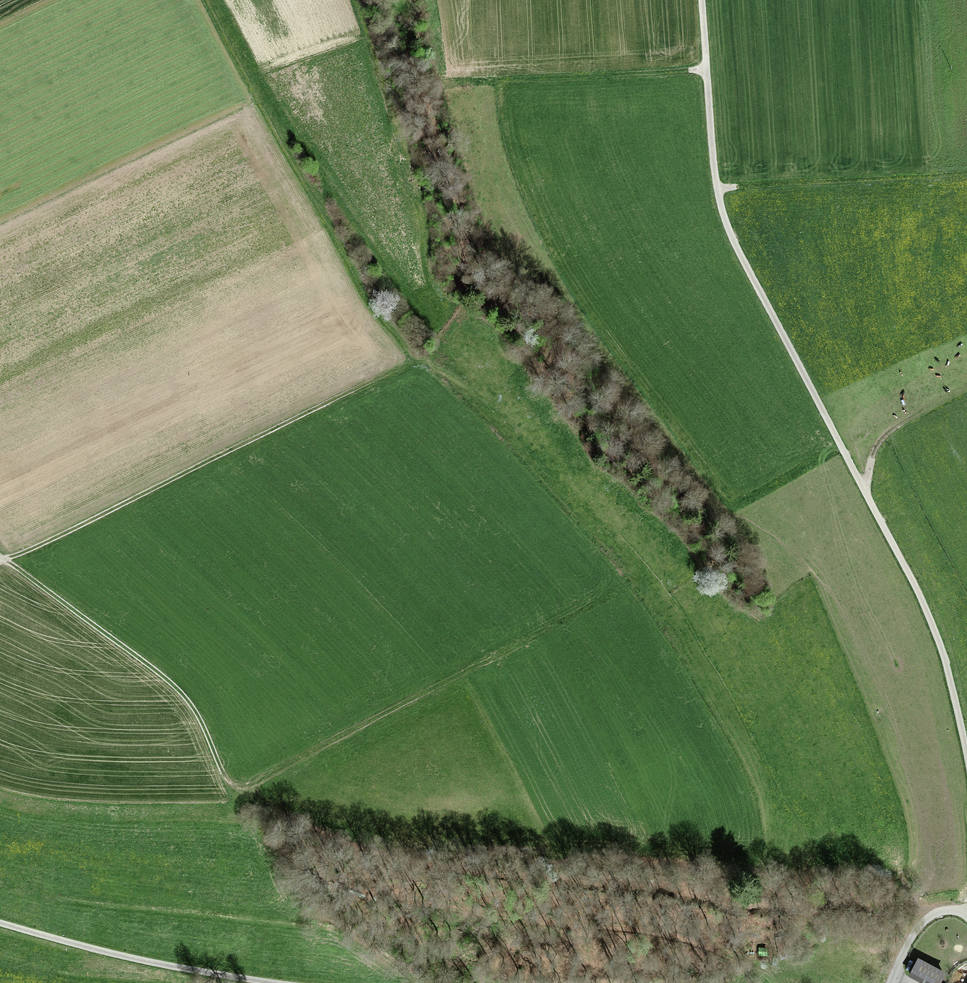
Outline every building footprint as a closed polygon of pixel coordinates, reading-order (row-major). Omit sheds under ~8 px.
[(911,976),(924,982),(938,982),(943,973),(919,961),(911,976)]
